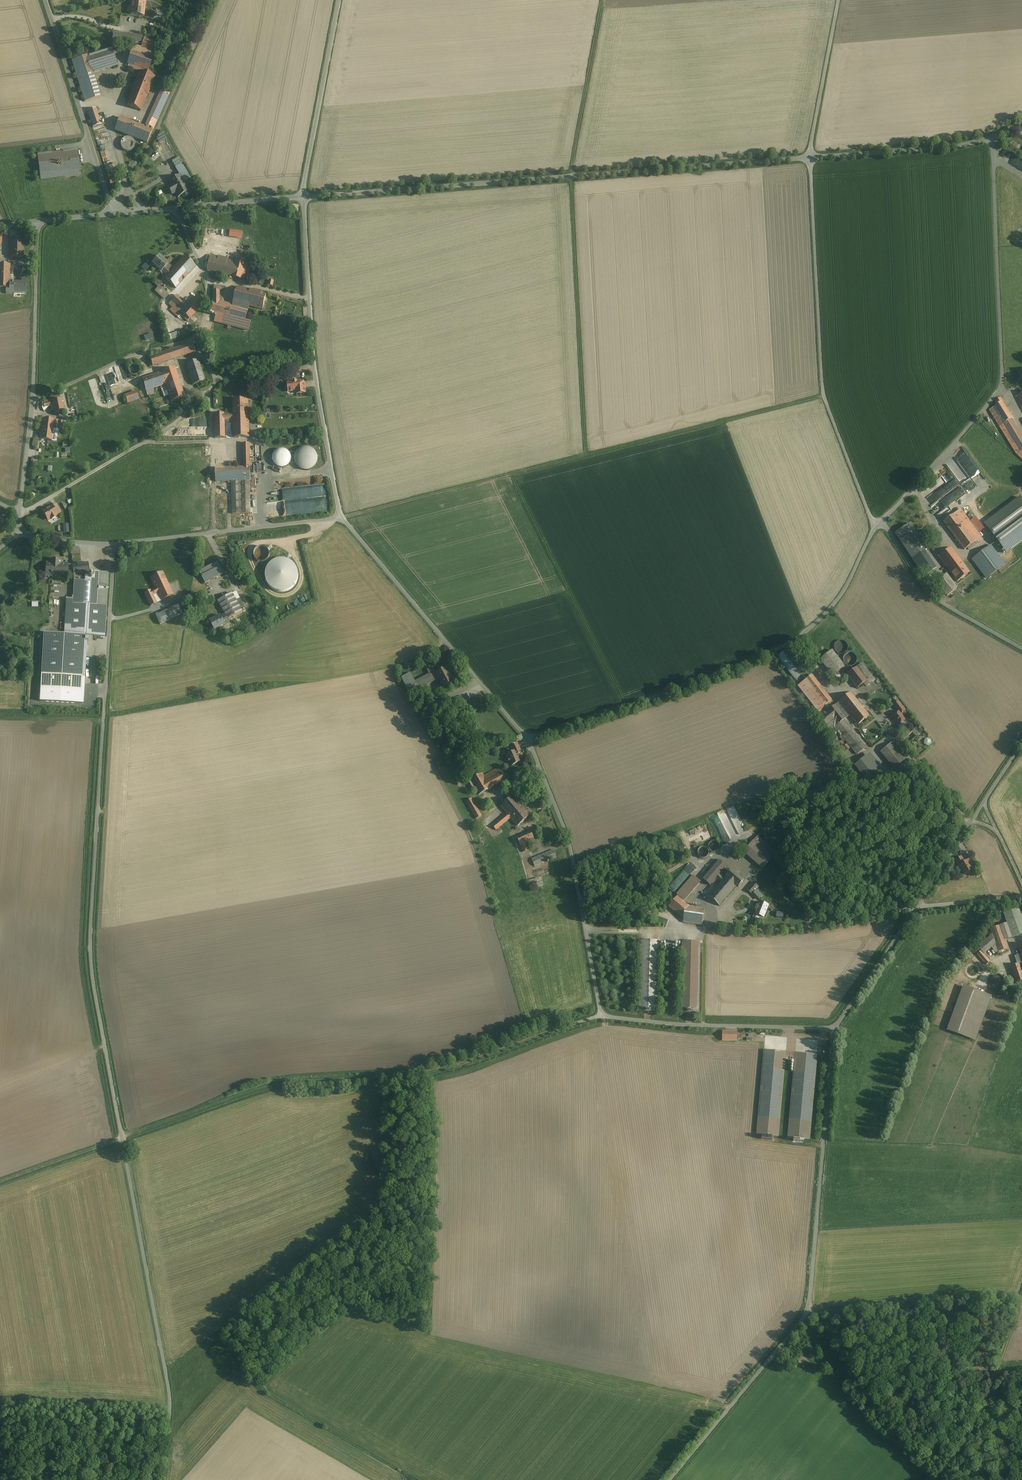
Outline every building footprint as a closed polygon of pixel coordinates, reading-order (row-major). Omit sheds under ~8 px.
[(143,16),(145,6),(132,4),(130,14),(143,16)] [(142,36),(113,33),(112,44),(127,46),(127,43),(141,44),(142,36)] [(144,37),(141,47),(133,45),(132,46),(133,46),(127,63),(148,70),(158,42),(144,37)] [(112,51),(111,48),(87,56),(71,60),(85,101),(100,96),(92,73),(117,65),(113,55),(116,54),(115,50),(112,51)] [(140,71),(135,83),(150,88),(154,77),(140,71)] [(143,105),(150,88),(135,83),(128,99),(143,105)] [(162,88),(159,94),(167,97),(170,92),(162,88)] [(144,127),(119,117),(114,130),(147,143),(167,97),(159,94),(144,127)] [(101,124),(96,108),(87,111),(93,127),(101,124)] [(77,150),(37,155),(40,179),(80,174),(77,150)] [(181,175),(180,175),(183,182),(184,181),(185,181),(190,178),(182,164),(176,167),(177,167),(181,175)] [(188,191),(183,182),(180,175),(168,182),(170,185),(167,186),(171,192),(174,190),(178,197),(188,191)] [(24,232),(11,231),(10,257),(23,257),(24,232)] [(162,271),(166,275),(170,271),(165,267),(168,264),(159,256),(152,264),(161,272),(162,271)] [(196,267),(184,256),(170,271),(166,275),(164,277),(174,287),(181,280),(182,281),(196,267)] [(250,266),(214,256),(211,270),(211,271),(246,281),(250,266)] [(10,283),(10,264),(0,264),(0,288),(6,288),(9,288),(9,283),(10,283)] [(13,283),(13,294),(14,294),(14,293),(18,293),(26,293),(25,294),(26,294),(27,279),(21,279),(21,283),(13,283)] [(164,299),(169,294),(158,285),(162,281),(159,279),(155,283),(159,286),(154,291),(164,299)] [(241,304),(240,309),(245,310),(245,308),(246,305),(248,306),(252,291),(237,287),(233,302),(241,304)] [(252,291),(248,306),(262,309),(266,295),(252,291)] [(188,306),(176,295),(168,304),(188,321),(204,303),(197,296),(188,306)] [(212,302),(212,301),(210,311),(216,313),(226,315),(228,306),(219,303),(212,302)] [(228,306),(226,315),(245,321),(248,309),(245,308),(245,310),(240,309),(228,306)] [(245,321),(226,315),(216,313),(214,322),(228,325),(232,326),(243,329),(245,321)] [(192,343),(149,357),(152,366),(195,352),(192,343)] [(198,360),(186,364),(193,385),(205,381),(198,360)] [(131,365),(130,365),(129,366),(129,367),(129,368),(128,368),(128,369),(128,370),(129,371),(129,372),(129,373),(130,374),(131,374),(132,375),(133,375),(134,375),(135,375),(136,375),(137,375),(138,374),(138,373),(139,372),(139,371),(140,370),(140,369),(140,368),(139,367),(138,366),(138,365),(136,364),(135,364),(134,364),(133,364),(132,364),(131,365)] [(161,372),(142,379),(146,391),(165,385),(179,380),(175,368),(161,372)] [(179,380),(165,385),(171,402),(185,397),(181,386),(179,380)] [(293,382),(288,383),(288,389),(290,389),(293,391),(296,391),(296,394),(305,393),(304,381),(297,382),(296,381),(294,381),(293,382)] [(135,391),(123,394),(126,403),(138,400),(135,391)] [(61,399),(43,403),(45,408),(52,406),(54,415),(64,413),(61,399)] [(231,412),(232,414),(233,414),(248,414),(248,400),(233,400),(233,412),(231,412)] [(1002,402),(998,405),(989,410),(1017,454),(1021,459),(1021,436),(1011,419),(1012,418),(1002,402)] [(233,420),(233,414),(232,414),(224,414),(224,413),(214,414),(214,438),(224,438),(224,420),(233,420)] [(248,414),(233,414),(233,420),(234,438),(249,437),(248,414)] [(58,421),(42,419),(42,426),(54,427),(54,424),(57,424),(58,421)] [(53,434),(54,428),(54,427),(42,426),(41,433),(40,439),(52,440),(52,434),(53,434)] [(224,444),(215,444),(216,482),(232,481),(241,481),(250,481),(250,479),(250,462),(249,445),(249,443),(243,444),(244,468),(224,468),(224,444)] [(297,451),(296,453),(295,455),(294,457),(294,459),(294,460),(294,462),(295,463),(296,465),(297,467),(299,469),(302,470),(304,471),(307,471),(309,470),(312,469),(314,468),(315,466),(317,464),(318,461),(318,459),(318,456),(317,454),(315,452),(314,450),(312,448),(309,447),(307,447),(304,447),(302,448),(299,449),(297,451)] [(290,454),(289,453),(287,451),(285,450),(283,449),(281,449),(279,450),(277,451),(275,452),(274,454),(273,455),(272,458),(272,460),(273,462),(274,464),(275,466),(277,467),(279,468),(281,468),(284,468),(286,467),(288,466),(289,465),(290,463),(291,461),(291,460),(291,458),(291,456),(290,455),(290,454)] [(241,481),(232,481),(232,514),(242,514),(241,481)] [(250,481),(241,481),(242,514),(250,514),(250,488),(250,481)] [(931,496),(935,490),(931,488),(928,492),(925,490),(922,495),(926,497),(929,494),(931,496)] [(328,512),(326,497),(294,500),(296,514),(328,512)] [(52,507),(43,512),(48,520),(51,518),(51,519),(56,517),(55,516),(57,515),(52,507)] [(961,511),(960,510),(943,522),(964,550),(981,537),(961,511)] [(991,538),(1006,557),(1021,544),(1021,514),(991,538)] [(927,549),(910,523),(895,533),(924,577),(932,571),(921,553),(927,549)] [(1005,565),(990,545),(972,559),(986,579),(1005,565)] [(255,559),(257,561),(259,562),(262,562),(265,562),(267,560),(268,558),(269,556),(269,553),(268,551),(267,549),(265,547),(262,546),(260,546),(258,547),(256,549),(254,551),(253,554),(254,556),(255,559)] [(938,557),(948,570),(960,560),(951,548),(938,557)] [(272,561),(265,570),(264,578),(266,586),(274,591),(282,592),(290,589),(298,579),(298,573),(297,572),(297,570),(296,565),(288,560),(277,559),(272,561)] [(66,573),(67,564),(66,564),(66,565),(57,564),(57,561),(50,560),(50,565),(47,565),(46,571),(51,571),(51,575),(56,576),(56,573),(66,574),(66,573)] [(969,572),(960,560),(948,570),(957,582),(962,578),(969,572)] [(89,572),(89,571),(88,563),(72,565),(67,564),(66,573),(73,574),(89,572)] [(223,574),(218,563),(199,572),(206,583),(223,574)] [(89,572),(73,574),(74,582),(73,600),(66,600),(64,634),(44,633),(41,688),(81,691),(84,635),(105,636),(109,572),(89,571),(89,572)] [(155,589),(156,590),(168,584),(162,572),(150,578),(155,589)] [(173,595),(168,584),(156,590),(157,593),(161,601),(173,595)] [(157,604),(153,595),(151,591),(150,590),(144,593),(151,606),(157,604)] [(218,602),(225,615),(228,620),(242,613),(232,594),(218,602)] [(182,613),(178,604),(155,615),(160,625),(182,613)] [(224,622),(228,620),(225,615),(221,617),(220,616),(210,622),(214,630),(225,624),(224,622)] [(839,646),(838,647),(842,650),(841,651),(843,653),(847,647),(842,643),(839,646)] [(788,648),(777,657),(795,679),(805,671),(788,648)] [(844,666),(832,651),(820,660),(832,676),(844,666)] [(852,651),(842,656),(847,667),(858,661),(852,651)] [(874,680),(862,663),(846,675),(857,688),(864,683),(866,687),(874,680)] [(443,688),(446,686),(454,682),(447,668),(436,674),(435,671),(429,674),(431,679),(433,682),(438,680),(443,688)] [(415,682),(410,674),(402,678),(408,690),(409,690),(411,695),(419,691),(419,689),(424,687),(422,684),(431,679),(429,674),(415,682)] [(831,700),(811,675),(798,685),(818,711),(824,707),(823,706),(831,700)] [(847,712),(848,713),(859,704),(850,692),(839,701),(847,712)] [(892,705),(897,711),(902,706),(898,701),(892,705)] [(869,716),(859,704),(848,713),(850,715),(857,725),(869,716)] [(844,719),(850,715),(848,713),(847,712),(843,715),(835,705),(818,718),(830,731),(834,728),(857,755),(866,747),(844,719)] [(905,710),(902,706),(897,711),(898,712),(891,717),(898,726),(900,726),(902,724),(902,723),(906,720),(901,714),(905,710)] [(511,747),(513,753),(516,751),(518,754),(521,753),(518,744),(511,747)] [(903,760),(891,744),(881,752),(894,767),(903,760)] [(518,756),(518,754),(516,751),(513,753),(509,754),(508,754),(507,755),(506,757),(507,759),(508,759),(511,766),(520,762),(519,759),(517,759),(518,756)] [(866,756),(854,766),(865,780),(877,770),(866,756)] [(506,779),(499,768),(484,777),(482,774),(466,783),(472,792),(476,790),(479,795),(506,779)] [(500,806),(507,814),(510,818),(517,826),(530,816),(513,796),(500,806)] [(481,816),(471,798),(469,800),(468,799),(467,800),(467,801),(466,801),(476,819),(481,816)] [(507,821),(510,818),(507,814),(504,817),(503,816),(492,825),(495,830),(500,826),(507,821)] [(534,840),(530,832),(517,838),(523,852),(528,850),(525,844),(534,840)] [(772,857),(753,841),(743,852),(762,869),(772,857)] [(707,857),(706,848),(697,848),(697,857),(707,857)] [(556,857),(553,850),(531,859),(534,866),(556,857)] [(958,865),(964,861),(961,856),(954,860),(958,866),(959,865),(958,865)] [(726,867),(719,860),(703,879),(710,885),(714,881),(718,885),(708,896),(719,906),(737,886),(738,887),(743,881),(731,870),(724,878),(720,874),(726,867)] [(958,865),(959,865),(964,874),(968,872),(969,873),(972,871),(972,870),(967,860),(964,861),(958,865)] [(680,875),(686,880),(695,868),(689,863),(680,875)] [(691,877),(678,892),(685,899),(698,884),(697,882),(698,879),(693,875),(691,877)] [(759,887),(753,882),(746,890),(752,894),(759,887)] [(757,903),(748,895),(740,905),(748,913),(757,903)] [(688,906),(677,897),(668,906),(684,919),(683,922),(702,925),(704,908),(688,906)] [(664,899),(659,898),(656,910),(662,912),(664,899)] [(1018,909),(1004,914),(1007,923),(990,929),(992,934),(978,947),(981,951),(977,954),(986,965),(990,961),(983,954),(993,946),(995,952),(998,951),(998,952),(1008,949),(1004,940),(1021,934),(1021,920),(1018,909)] [(656,1013),(658,941),(642,940),(640,1012),(656,1013)] [(699,941),(683,941),(681,1013),(697,1014),(699,941)] [(1021,967),(1021,960),(1020,954),(1014,957),(1017,964),(1010,967),(1015,983),(1021,980),(1021,972),(1020,968),(1021,967)] [(1004,984),(1004,981),(1004,979),(1002,977),(1000,975),(997,975),(995,975),(992,977),(991,979),(990,982),(991,984),(993,986),(995,988),(997,988),(1000,988),(1002,986),(1004,984)] [(969,989),(964,986),(947,1030),(974,1040),(991,997),(969,989)] [(737,1031),(722,1031),(722,1041),(736,1041),(737,1031)] [(816,1055),(786,1052),(764,1050),(756,1135),(761,1136),(761,1139),(772,1140),(773,1137),(778,1137),(785,1057),(793,1058),(793,1060),(795,1060),(794,1060),(793,1072),(787,1138),(793,1138),(793,1141),(803,1142),(803,1139),(809,1140),(816,1055)]
